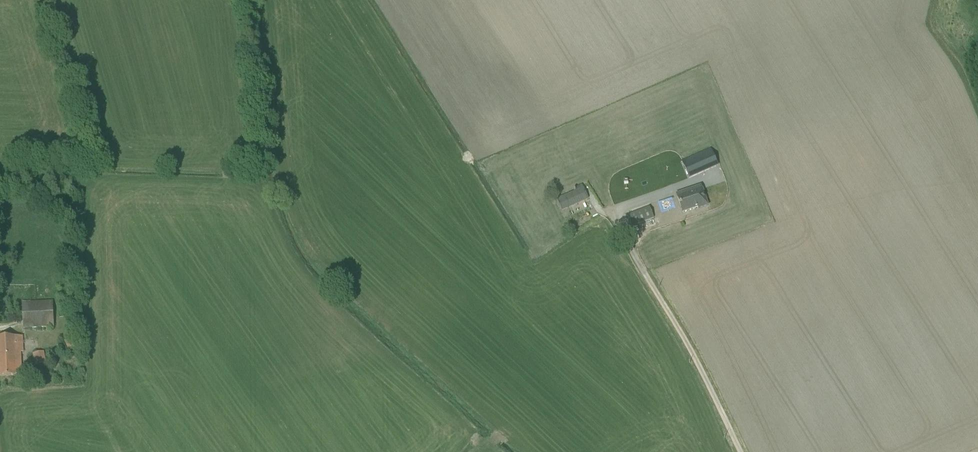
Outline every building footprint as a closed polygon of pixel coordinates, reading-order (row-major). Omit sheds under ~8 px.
[(681,161),(689,179),(718,166),(711,148),(681,161)] [(692,192),(677,197),(682,213),(698,208),(698,209),(707,206),(701,186),(691,189),(692,192)] [(583,188),(557,200),(561,211),(588,199),(583,188)] [(654,218),(649,207),(627,216),(632,227),(654,218)] [(22,303),(23,329),(54,327),(53,301),(22,303)] [(0,337),(0,377),(4,377),(24,376),(23,367),(21,367),(21,362),(20,352),(23,352),(22,336),(0,337)] [(62,350),(71,347),(68,336),(58,339),(62,350)] [(38,364),(38,351),(27,351),(27,364),(38,364)]
